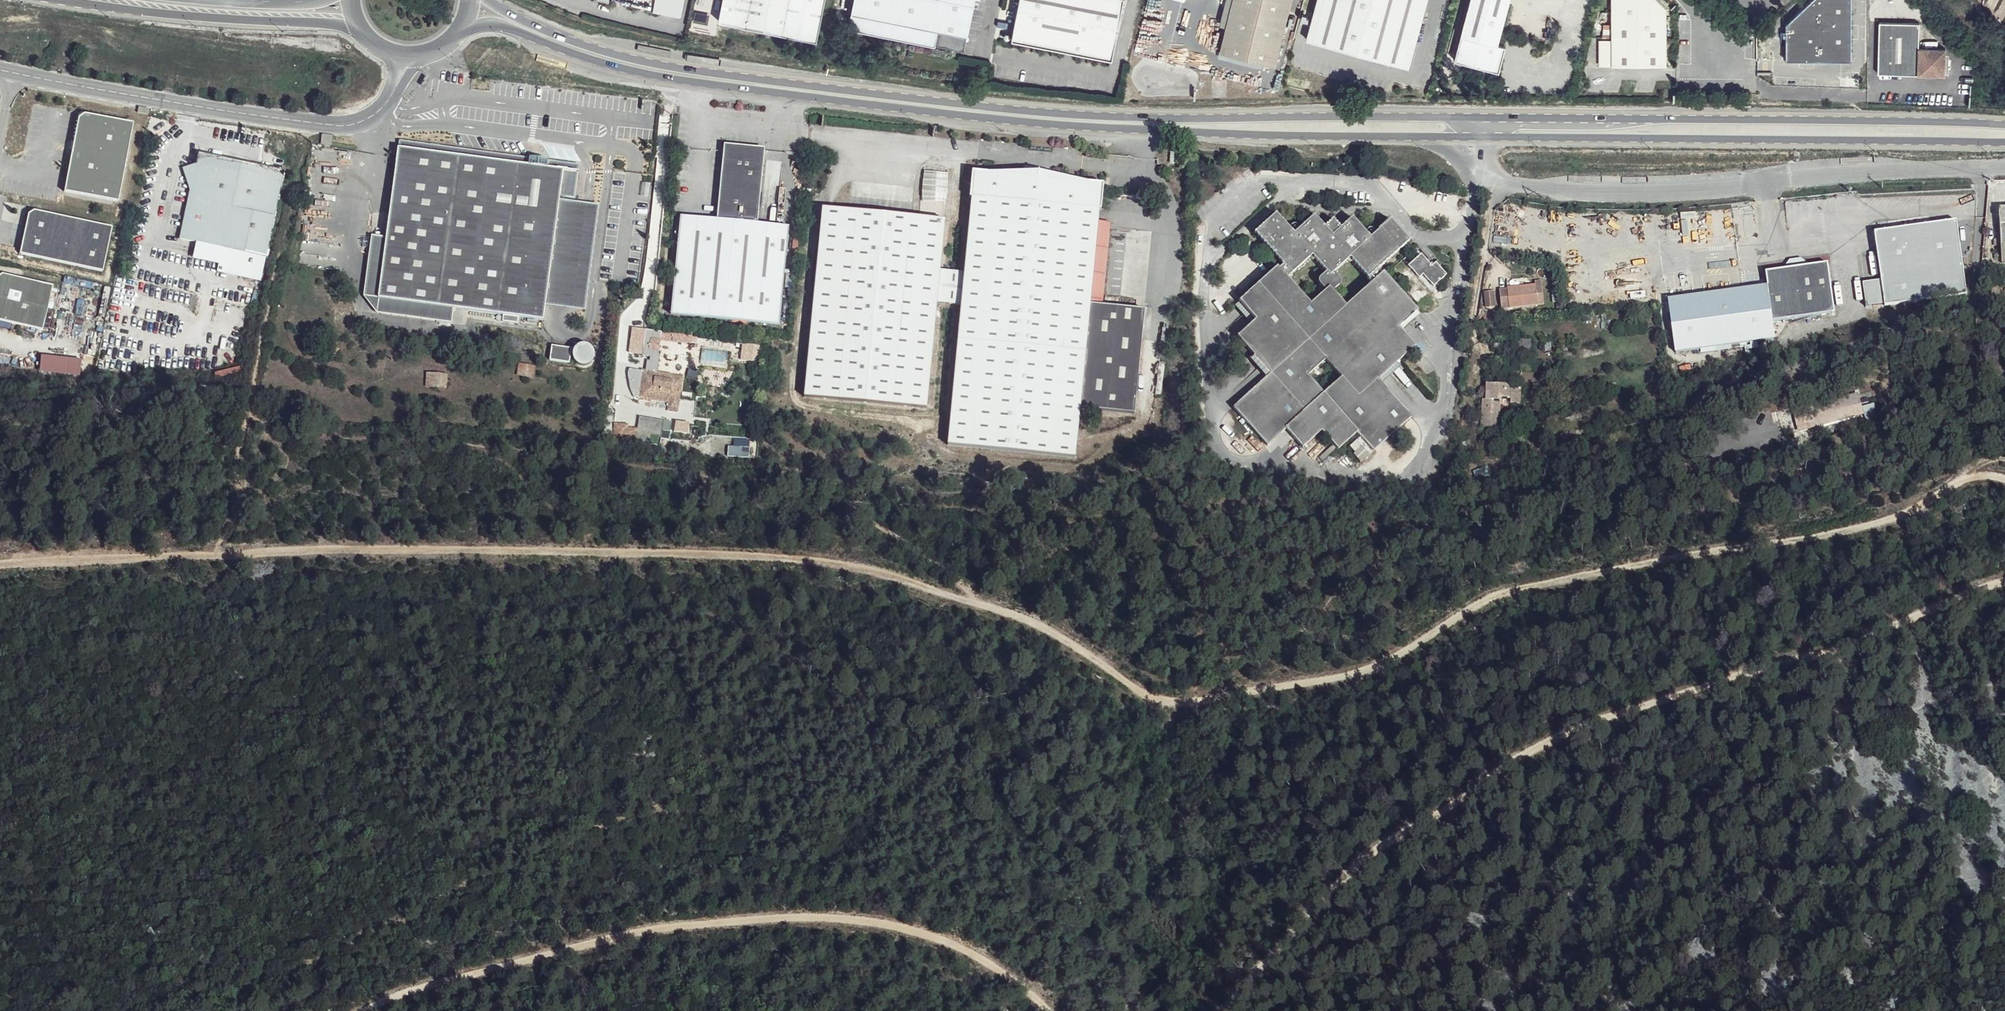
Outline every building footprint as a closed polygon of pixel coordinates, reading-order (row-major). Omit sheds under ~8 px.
[(653,11),(681,16),(684,0),(655,0),(653,11)] [(718,19),(783,32),(789,0),(722,0),(718,19)] [(783,32),(816,39),(823,0),(789,0),(783,32)] [(846,27),(962,50),(972,0),(851,0),(846,27)] [(1011,46),(1110,62),(1124,0),(1020,0),(1011,46)] [(1223,57),(1278,70),(1294,0),(1236,0),(1223,57)] [(1305,41),(1411,69),(1429,0),(1316,0),(1305,41)] [(1455,63),(1498,74),(1501,60),(1499,60),(1502,48),(1498,47),(1510,0),(1471,0),(1455,63)] [(1612,41),(1612,56),(1623,67),(1667,67),(1667,9),(1658,0),(1612,0),(1612,41)] [(1787,27),(1787,43),(1787,63),(1852,61),(1853,0),(1828,0),(1820,8),(1814,4),(1787,27)] [(1920,24),(1880,22),(1879,74),(1945,76),(1946,50),(1919,49),(1920,24)] [(1612,56),(1612,41),(1602,41),(1602,66),(1623,67),(1612,56)] [(65,191),(118,201),(133,122),(85,113),(79,117),(65,191)] [(330,145),(331,136),(323,135),(322,144),(330,145)] [(458,148),(399,140),(398,148),(528,165),(529,158),(458,148)] [(670,315),(767,325),(773,222),(758,221),(764,146),(725,142),(724,148),(717,216),(681,213),(670,315)] [(528,165),(398,148),(386,238),(378,298),(379,298),(438,306),(436,321),(451,323),(453,308),(503,315),(502,321),(517,323),(518,317),(543,320),(545,305),(559,200),(559,196),(574,198),(578,171),(547,167),(548,160),(529,158),(528,165)] [(282,169),(250,162),(229,158),(197,151),(195,161),(189,187),(178,237),(195,241),(264,255),(282,169)] [(229,158),(250,162),(246,156),(234,154),(229,158)] [(578,166),(548,160),(547,167),(578,171),(578,166)] [(189,187),(195,161),(181,166),(189,187)] [(1090,306),(1098,224),(1099,213),(1102,213),(1105,186),(971,173),(969,200),(972,200),(964,272),(940,270),(945,222),(949,173),(923,171),(919,213),(822,205),(803,395),(927,406),(936,301),(959,303),(948,447),(1075,459),(1080,411),(1135,416),(1145,313),(1102,307),(1090,306)] [(598,205),(559,200),(545,305),(561,307),(585,310),(589,277),(598,205)] [(26,213),(17,253),(100,271),(110,226),(32,210),(26,213)] [(1232,407),(1267,445),(1285,429),(1302,448),(1321,431),(1337,449),(1356,432),(1372,451),(1410,417),(1381,384),(1377,380),(1395,364),(1414,347),(1402,332),(1399,327),(1417,312),(1382,273),(1380,274),(1376,270),(1408,241),(1390,220),(1370,238),(1351,218),(1340,228),(1333,220),(1324,228),(1313,217),(1293,234),(1275,214),(1254,233),(1282,265),(1277,269),(1276,267),(1238,301),(1239,302),(1254,320),(1250,324),(1236,336),(1253,356),(1269,374),(1265,378),(1232,407)] [(773,222),(767,325),(779,326),(789,224),(773,222)] [(1957,222),(1875,233),(1882,282),(1862,285),(1865,309),(1967,294),(1957,222)] [(1110,225),(1098,224),(1090,306),(1102,307),(1110,225)] [(378,298),(386,238),(371,236),(364,296),(378,298)] [(1435,262),(1431,266),(1429,268),(1427,266),(1430,264),(1420,254),(1407,265),(1418,277),(1422,274),(1433,286),(1445,275),(1435,262)] [(1668,299),(1675,353),(1775,339),(1773,322),(1835,313),(1828,263),(1766,272),(1768,285),(1668,299)] [(42,329),(51,284),(0,274),(0,320),(42,329)] [(1501,308),(1538,305),(1537,298),(1540,298),(1540,292),(1536,292),(1535,286),(1507,289),(1507,290),(1499,291),(1501,308)] [(1493,292),(1484,293),(1486,309),(1495,307),(1493,292)] [(438,306),(379,298),(377,313),(436,321),(438,306)] [(1254,320),(1239,302),(1234,306),(1250,324),(1254,320)] [(1399,327),(1402,332),(1420,316),(1417,312),(1399,327)] [(1515,356),(1529,356),(1530,341),(1495,340),(1495,348),(1515,348),(1515,356)] [(571,347),(552,345),(550,359),(570,362),(571,354),(571,347)] [(338,349),(325,347),(324,356),(337,358),(338,349)] [(81,361),(40,356),(39,373),(79,378),(81,361)] [(1269,374),(1253,356),(1249,360),(1265,378),(1269,374)] [(1377,380),(1381,384),(1399,368),(1395,364),(1377,380)] [(534,367),(520,365),(518,376),(532,378),(534,367)] [(639,398),(668,403),(672,376),(643,372),(639,398)] [(426,386),(445,388),(446,375),(428,374),(426,386)] [(1497,422),(1504,423),(1506,408),(1498,407),(1499,402),(1481,400),(1479,418),(1475,418),(1474,427),(1495,430),(1497,422)] [(1864,413),(1876,409),(1874,403),(1863,406),(1864,413)] [(661,434),(663,420),(639,417),(637,431),(661,434)] [(672,435),(687,436),(688,421),(673,420),(672,435)] [(1459,434),(1468,435),(1469,421),(1461,420),(1459,434)] [(1352,455),(1359,462),(1367,455),(1356,442),(1350,449),(1354,453),(1352,455)] [(728,443),(728,457),(749,457),(749,443),(728,443)] [(1515,503),(1524,500),(1520,488),(1511,491),(1515,503)]
